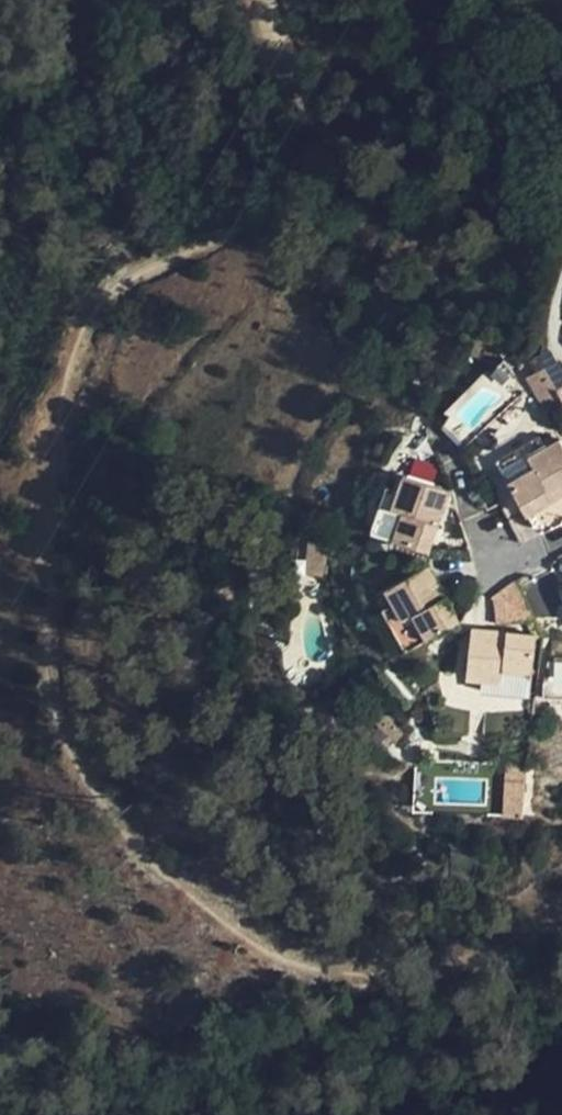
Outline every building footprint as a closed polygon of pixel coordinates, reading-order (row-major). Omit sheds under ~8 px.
[(552,408),(561,402),(561,383),(549,359),(531,369),(552,408)] [(560,439),(545,447),(539,437),(496,460),(526,514),(553,499),(550,493),(561,486),(561,443),(560,439)] [(431,533),(441,506),(434,504),(440,487),(447,489),(453,473),(406,456),(400,471),(390,467),(373,512),(431,533)] [(553,499),(561,494),(561,486),(550,493),(553,499)] [(434,504),(441,506),(447,489),(440,487),(434,504)] [(324,547),(309,544),(312,585),(343,581),(335,555),(324,547)] [(463,604),(449,578),(443,581),(434,565),(440,562),(432,546),(388,570),(396,584),(386,590),(409,633),(463,604)] [(443,581),(449,578),(440,562),(434,565),(443,581)] [(540,619),(510,615),(509,622),(492,620),(493,613),(476,611),(470,659),(485,661),(484,675),(533,680),(540,619)] [(509,622),(510,615),(493,613),(492,620),(509,622)] [(512,759),(511,775),(528,776),(529,760),(512,759)] [(528,776),(511,775),(509,809),(526,810),(528,776)]
